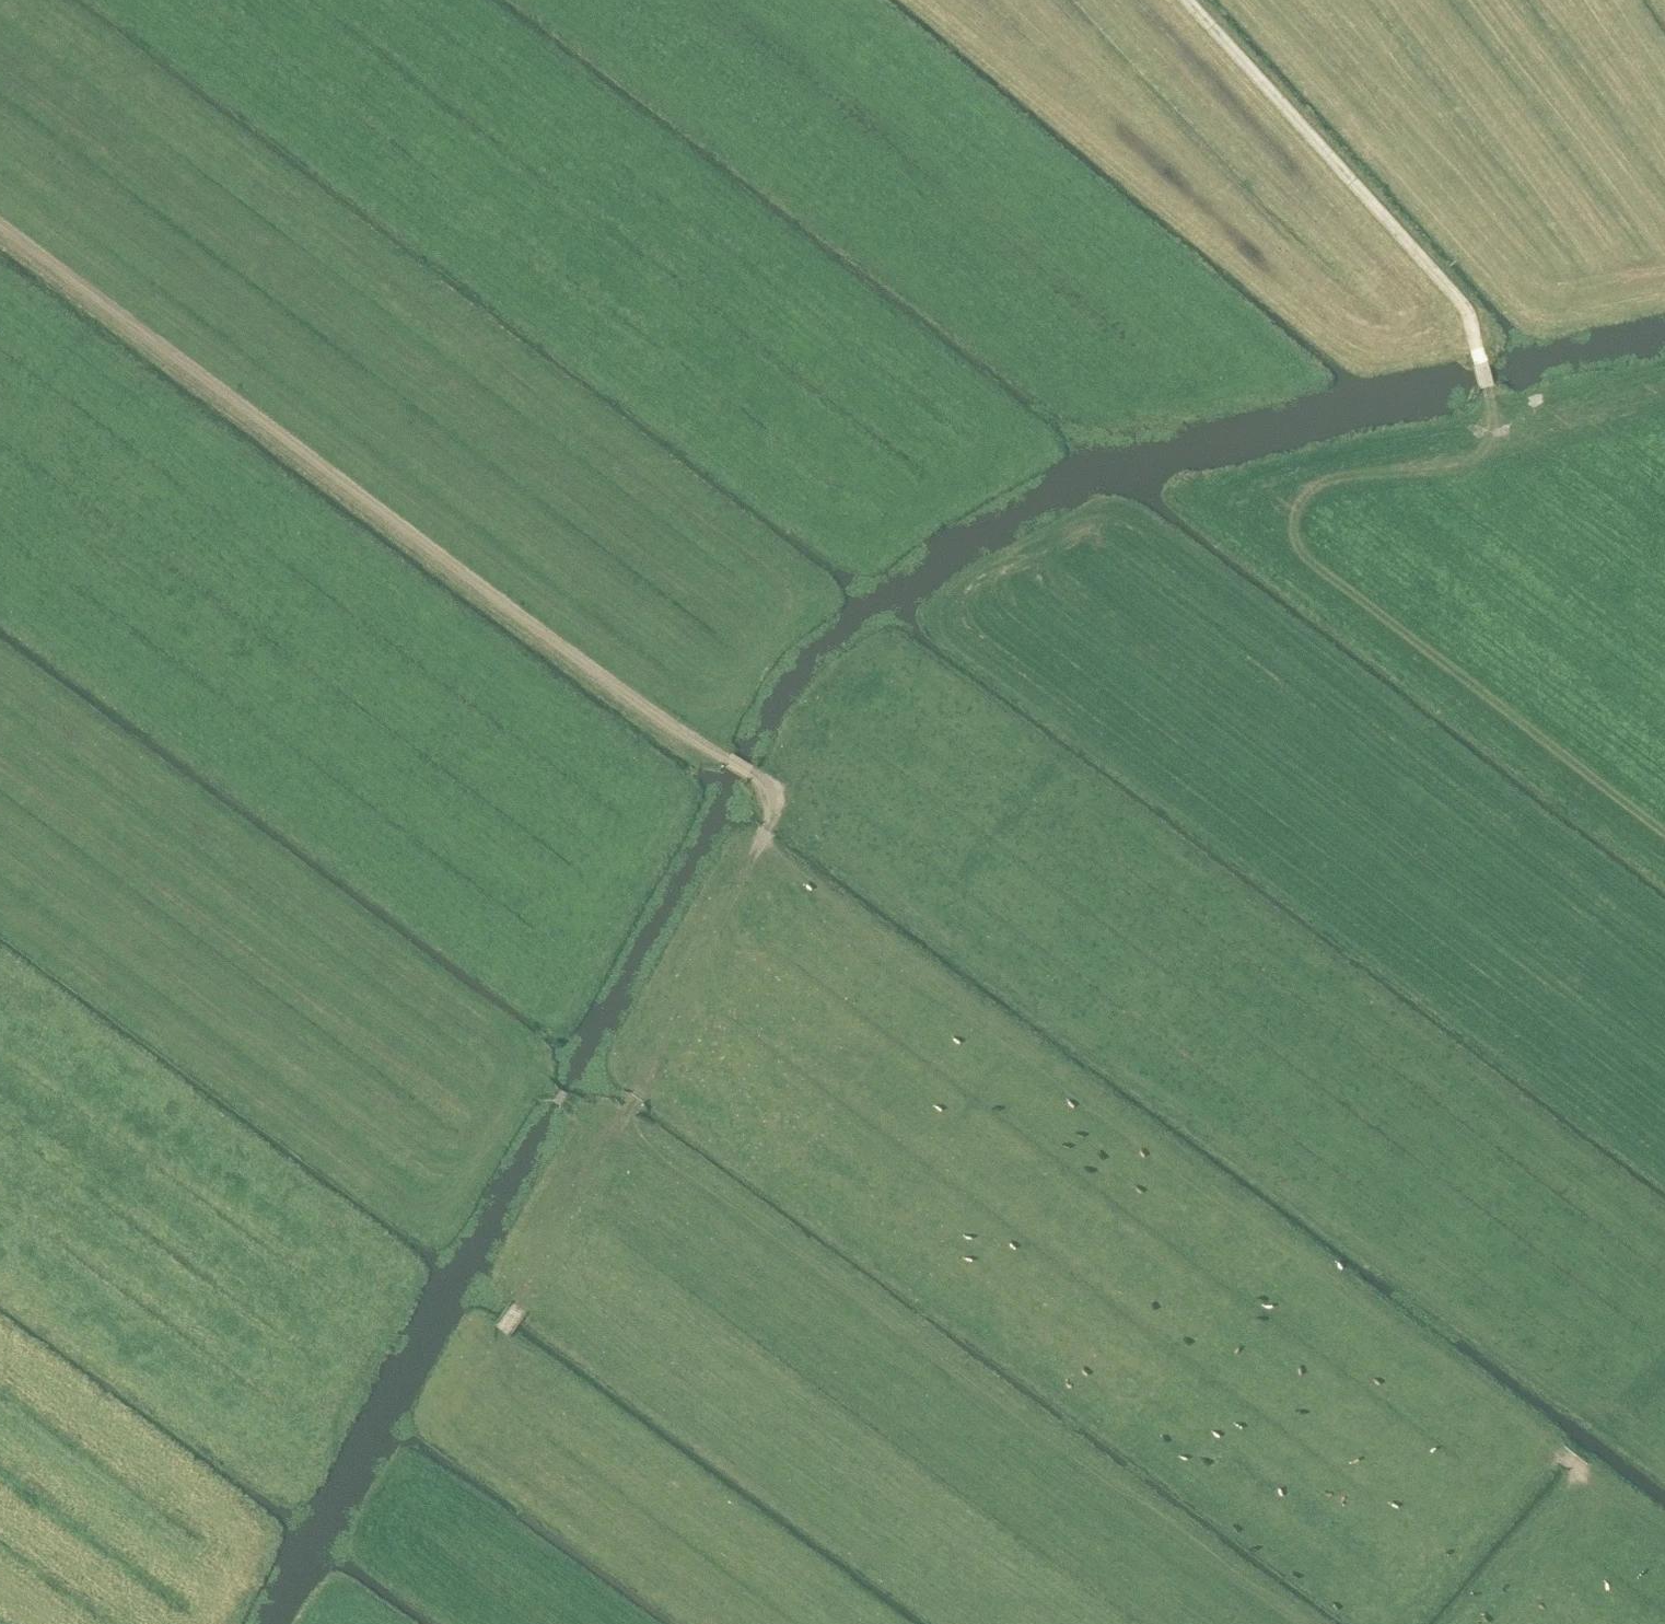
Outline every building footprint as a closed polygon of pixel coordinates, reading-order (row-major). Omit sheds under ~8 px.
[(508,1335),(526,1311),(513,1302),(496,1326),(508,1335)]
